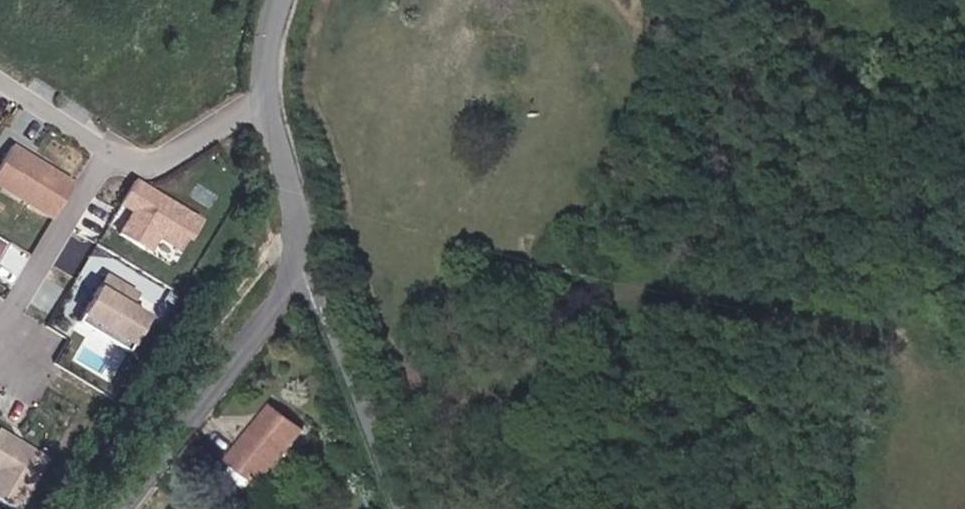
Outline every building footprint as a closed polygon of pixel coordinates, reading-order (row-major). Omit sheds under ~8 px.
[(11,146),(0,164),(0,189),(51,220),(73,184),(11,146)] [(200,222),(135,182),(133,181),(119,204),(136,215),(132,221),(128,218),(118,235),(147,253),(156,237),(178,250),(185,238),(189,240),(200,222)] [(146,319),(129,308),(137,295),(104,276),(76,323),(125,353),(146,319)] [(303,431),(272,408),(232,459),(237,464),(228,475),(248,491),(257,479),(263,483),(303,431)] [(45,462),(28,451),(26,456),(16,450),(15,443),(0,434),(0,504),(8,508),(16,508),(45,462)]
